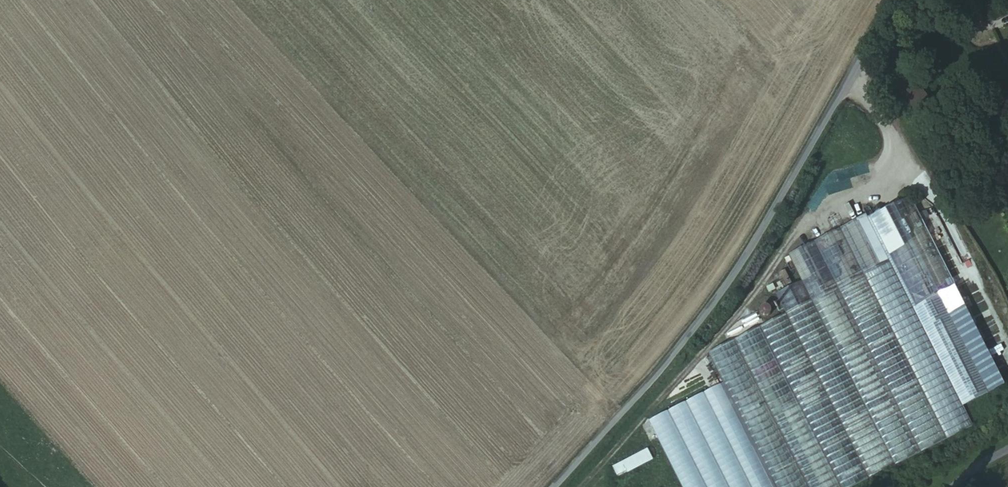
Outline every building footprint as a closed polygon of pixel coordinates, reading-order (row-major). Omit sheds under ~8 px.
[(885,185),(880,175),(869,180),(873,189),(885,185)] [(801,210),(813,240),(821,259),(889,228),(873,189),(869,180),(801,210)] [(892,201),(922,268),(958,251),(954,243),(963,239),(936,180),(892,201)] [(972,260),(928,280),(922,268),(892,201),(885,185),(873,189),(889,228),(821,259),(813,240),(787,252),(795,272),(714,310),(729,341),(653,376),(704,486),(767,486),(977,391),(967,365),(1007,347),(1007,338),(972,260)] [(958,251),(967,247),(963,239),(954,243),(958,251)] [(928,280),(972,260),(967,247),(958,251),(922,268),(928,280)] [(617,478),(653,461),(648,450),(612,466),(617,478)]
